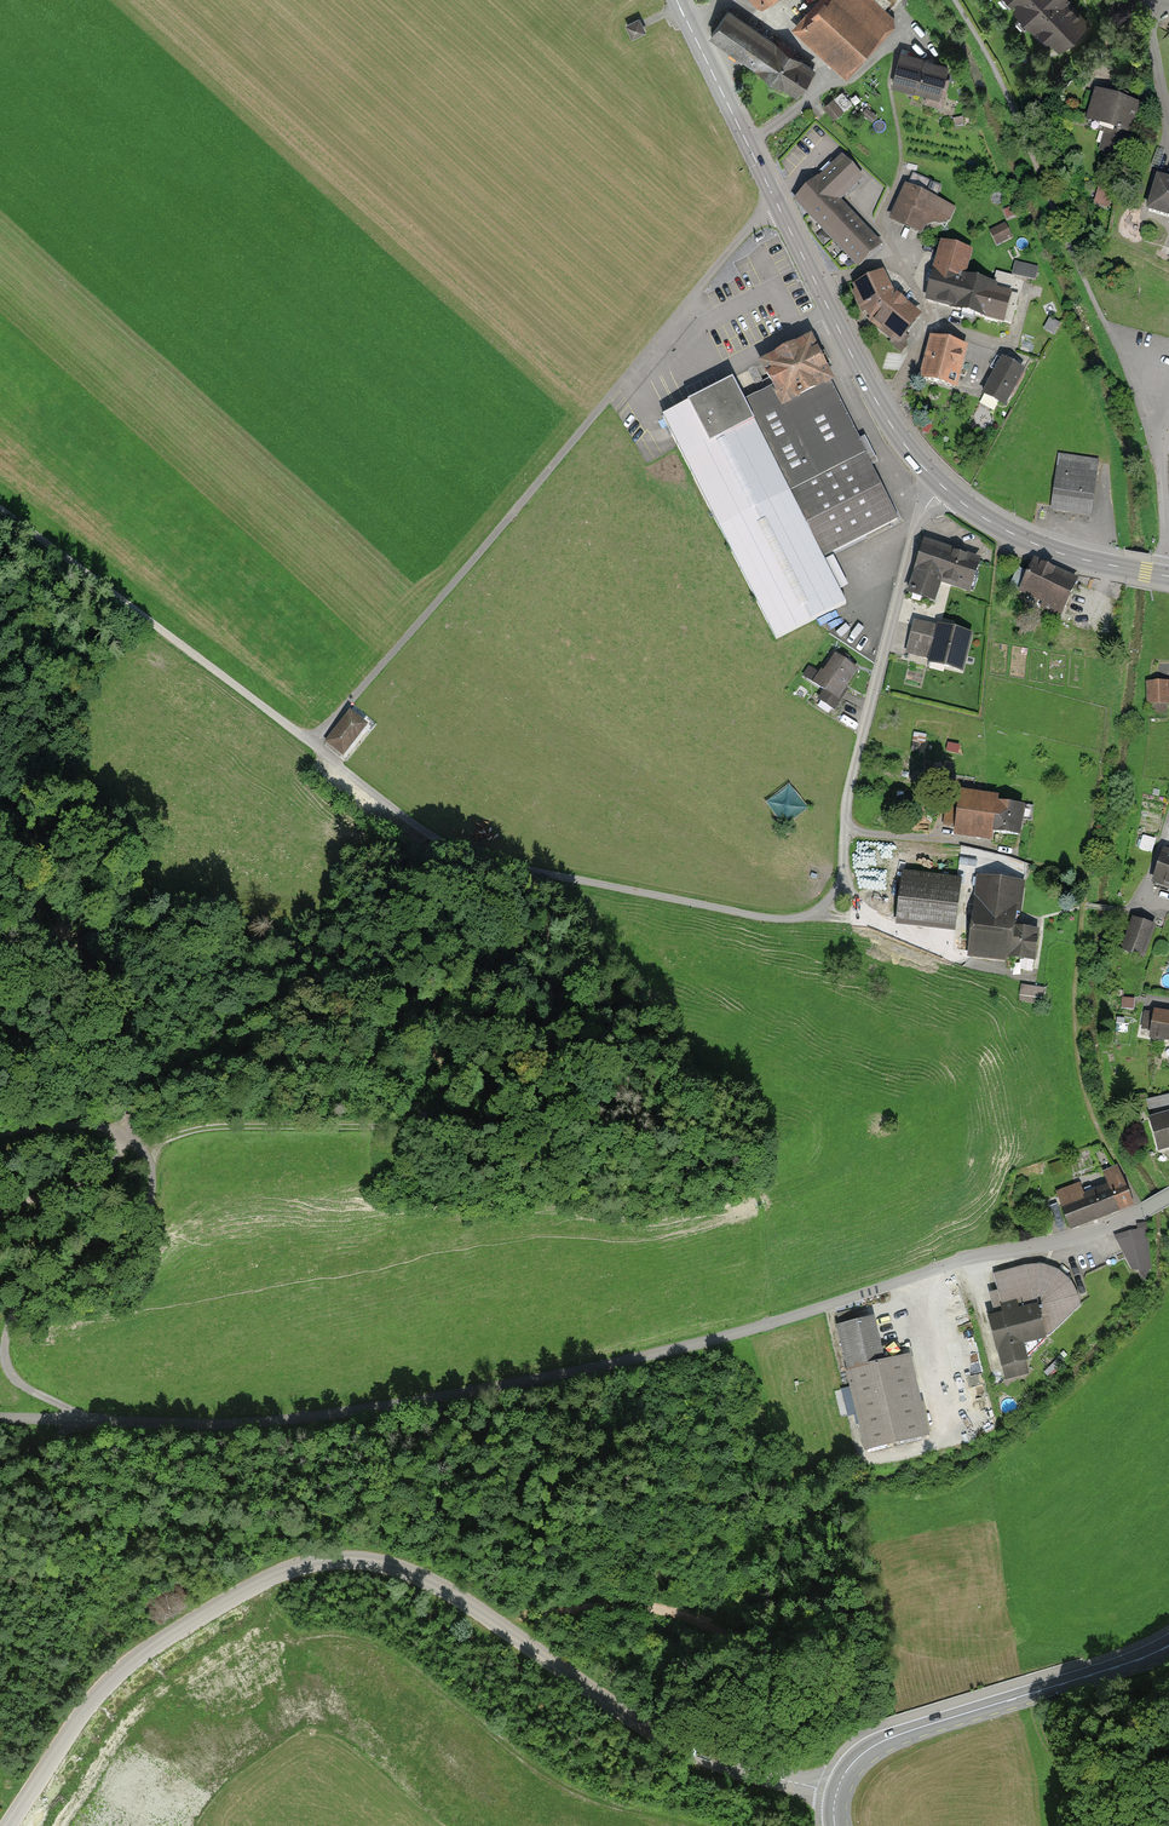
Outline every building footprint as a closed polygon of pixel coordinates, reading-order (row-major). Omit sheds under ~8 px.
[(757,10),(771,0),(749,0),(757,10)] [(801,20),(848,63),(891,16),(882,8),(888,1),(887,0),(820,0),(801,20)] [(1068,0),(1003,0),(1057,55),(1090,23),(1068,0)] [(775,44),(727,11),(711,34),(797,93),(813,69),(792,55),(796,51),(778,39),(775,44)] [(639,21),(627,27),(633,40),(645,34),(639,21)] [(937,100),(947,66),(902,53),(892,87),(937,100)] [(1140,106),(1094,93),(1085,124),(1105,130),(1099,151),(1125,158),(1140,106)] [(842,111),(832,99),(824,106),(834,118),(842,111)] [(861,179),(842,159),(818,182),(816,180),(796,199),(860,266),(880,247),(837,202),(861,179)] [(1168,217),(1168,179),(1154,175),(1144,210),(1168,217)] [(955,207),(904,185),(888,221),(918,233),(950,219),(955,207)] [(999,244),(1011,237),(1003,225),(992,232),(999,244)] [(952,308),(1011,323),(1019,295),(1009,293),(1013,277),(996,272),(993,285),(962,276),(968,252),(942,245),(927,300),(940,303),(942,296),(955,299),(952,308)] [(1034,269),(1016,264),(1014,273),(1031,277),(1034,269)] [(891,294),(882,275),(856,287),(869,315),(897,338),(916,315),(891,294)] [(1059,323),(1051,319),(1045,330),(1053,334),(1059,323)] [(966,348),(932,339),(922,378),(955,387),(966,348)] [(824,557),(899,519),(810,341),(762,365),(769,379),(762,382),(764,385),(762,386),(765,393),(744,403),(733,381),(663,415),(776,639),(847,604),(824,557)] [(1023,371),(1003,360),(984,394),(1004,406),(1023,371)] [(1098,459),(1057,454),(1050,506),(1091,512),(1098,459)] [(938,547),(926,543),(908,598),(932,606),(940,580),(968,589),(978,560),(950,551),(951,549),(939,545),(938,547)] [(1059,616),(1075,580),(1034,561),(1029,572),(1018,568),(1010,586),(1045,602),(1042,608),(1059,616)] [(961,670),(971,635),(939,627),(938,631),(915,625),(908,652),(931,658),(930,662),(961,670)] [(844,688),(856,669),(836,656),(825,673),(822,671),(820,674),(810,667),(803,677),(824,690),(818,699),(834,710),(848,690),(844,688)] [(1146,682),(1147,706),(1168,706),(1168,682),(1146,682)] [(365,725),(346,710),(324,738),(343,753),(365,725)] [(926,742),(929,729),(918,726),(915,739),(926,742)] [(792,783),(767,800),(783,825),(809,808),(792,783)] [(1020,836),(1023,806),(995,803),(996,794),(958,790),(953,837),(990,840),(991,833),(1020,836)] [(1168,888),(1168,851),(1161,849),(1151,883),(1168,888)] [(960,879),(902,872),(896,923),(954,930),(960,879)] [(1022,883),(978,876),(966,956),(1006,962),(1007,956),(1034,960),(1038,931),(1016,928),(1022,883)] [(1155,927),(1131,918),(1120,949),(1144,958),(1155,927)] [(1021,996),(1043,999),(1045,986),(1023,983),(1021,996)] [(1154,1010),(1153,1013),(1145,1012),(1142,1029),(1151,1030),(1150,1037),(1168,1039),(1168,1012),(1154,1010)] [(1148,1116),(1157,1149),(1168,1145),(1168,1110),(1148,1116)] [(1069,1230),(1131,1205),(1116,1166),(1101,1172),(1107,1188),(1085,1196),(1079,1180),(1053,1191),(1069,1230)] [(1139,1229),(1117,1235),(1133,1268),(1138,1268),(1145,1275),(1149,1265),(1145,1222),(1138,1224),(1139,1229)] [(995,1312),(988,1313),(1006,1378),(1029,1372),(1024,1356),(1027,1355),(1023,1339),(1045,1333),(1079,1302),(1077,1294),(1070,1278),(1058,1268),(1042,1262),(1026,1264),(994,1272),(999,1288),(989,1291),(995,1312)] [(839,1324),(859,1321),(858,1308),(837,1311),(839,1324)] [(874,1318),(835,1327),(863,1450),(927,1436),(910,1356),(884,1362),(874,1318)]
